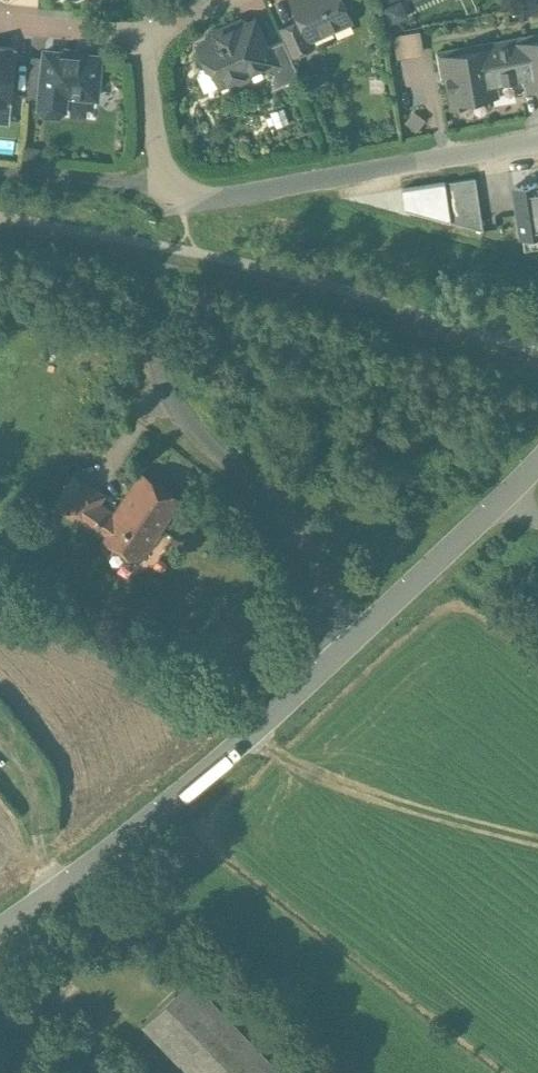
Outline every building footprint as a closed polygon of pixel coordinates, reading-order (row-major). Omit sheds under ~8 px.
[(293,0),(301,19),(310,38),(311,38),(350,20),(348,16),(349,16),(352,9),(349,2),(344,0),(293,0)] [(301,19),(279,29),(284,40),(291,57),(315,47),(311,38),(310,38),(301,19)] [(241,21),(210,35),(207,42),(197,46),(206,67),(210,65),(219,86),(233,79),(236,80),(248,75),(249,72),(258,68),(268,72),(271,62),(276,60),(270,46),(265,45),(255,21),(248,24),(241,21)] [(391,36),(395,59),(424,54),(420,31),(391,36)] [(525,37),(530,64),(537,63),(537,35),(525,37)] [(525,37),(437,53),(441,72),(445,71),(451,108),(468,105),(467,100),(520,91),(515,67),(530,64),(525,37)] [(284,40),(270,46),(276,60),(271,62),(268,72),(274,74),(272,80),(275,88),(300,77),(291,57),(284,40)] [(0,47),(0,92),(12,93),(16,53),(10,53),(11,49),(0,47)] [(101,57),(45,52),(41,98),(40,108),(45,115),(58,116),(64,111),(66,95),(97,98),(101,57)] [(45,59),(31,57),(27,97),(41,98),(45,59)] [(530,64),(515,67),(520,91),(534,89),(530,64)] [(449,225),(482,234),(475,180),(443,184),(449,225)] [(515,188),(515,193),(521,239),(537,236),(537,184),(515,188)] [(141,472),(121,502),(115,512),(101,533),(136,557),(157,526),(158,526),(178,496),(141,472)] [(83,482),(65,509),(82,521),(100,494),(83,482)] [(115,512),(101,502),(104,496),(100,494),(82,521),(101,533),(115,512)] [(192,977),(144,1023),(191,1072),(283,1072),(192,977)]
